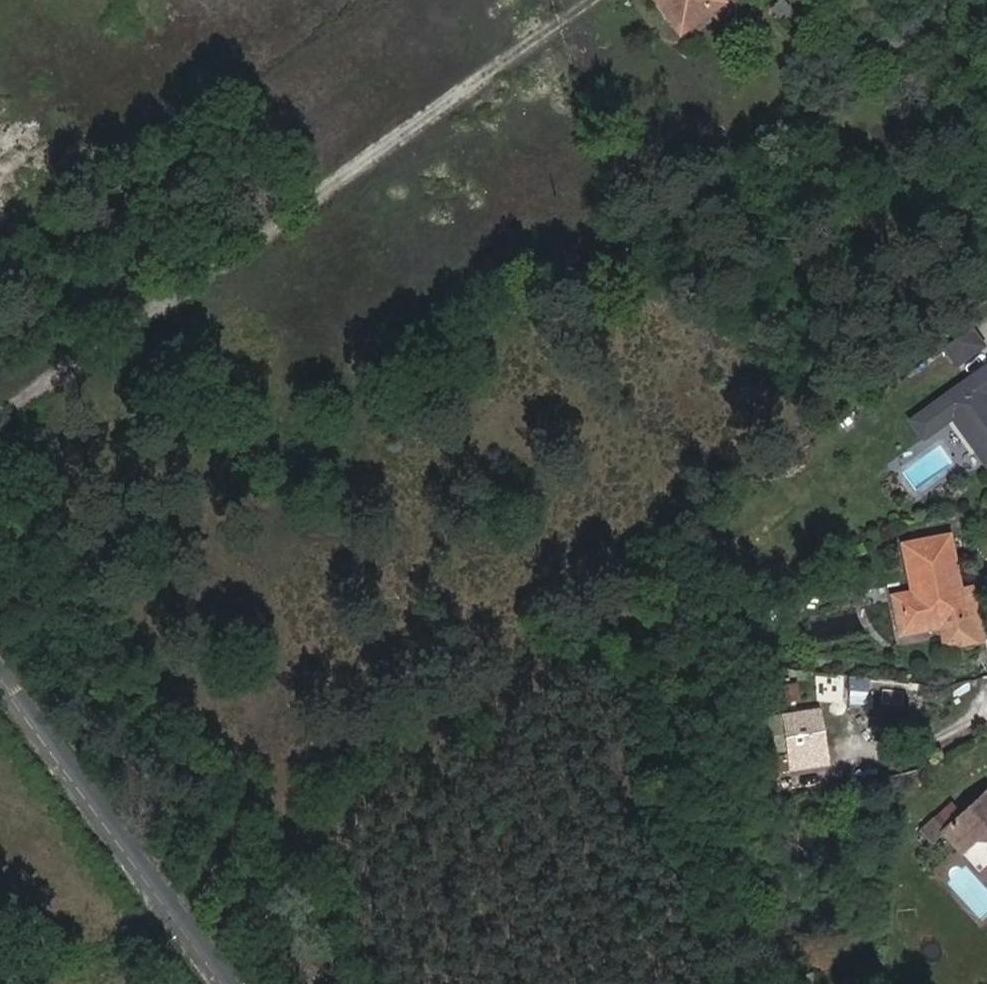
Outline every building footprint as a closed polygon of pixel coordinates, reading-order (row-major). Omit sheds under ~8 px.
[(681,32),(723,2),(722,0),(658,0),(681,32)] [(771,8),(779,19),(791,9),(784,0),(781,0),(771,8)] [(915,15),(885,36),(894,49),(924,28),(915,15)] [(973,329),(942,347),(957,372),(907,408),(922,438),(948,420),(982,470),(986,469),(986,351),(973,329)] [(905,543),(914,596),(902,599),(906,626),(938,620),(944,647),(982,640),(972,587),(962,589),(953,534),(905,543)] [(820,707),(782,714),(787,752),(789,772),(829,765),(820,707)] [(755,717),(760,756),(787,752),(782,714),(755,717)] [(942,831),(960,851),(974,839),(986,839),(986,790),(942,831)] [(933,820),(922,830),(931,840),(942,830),(933,820)]
